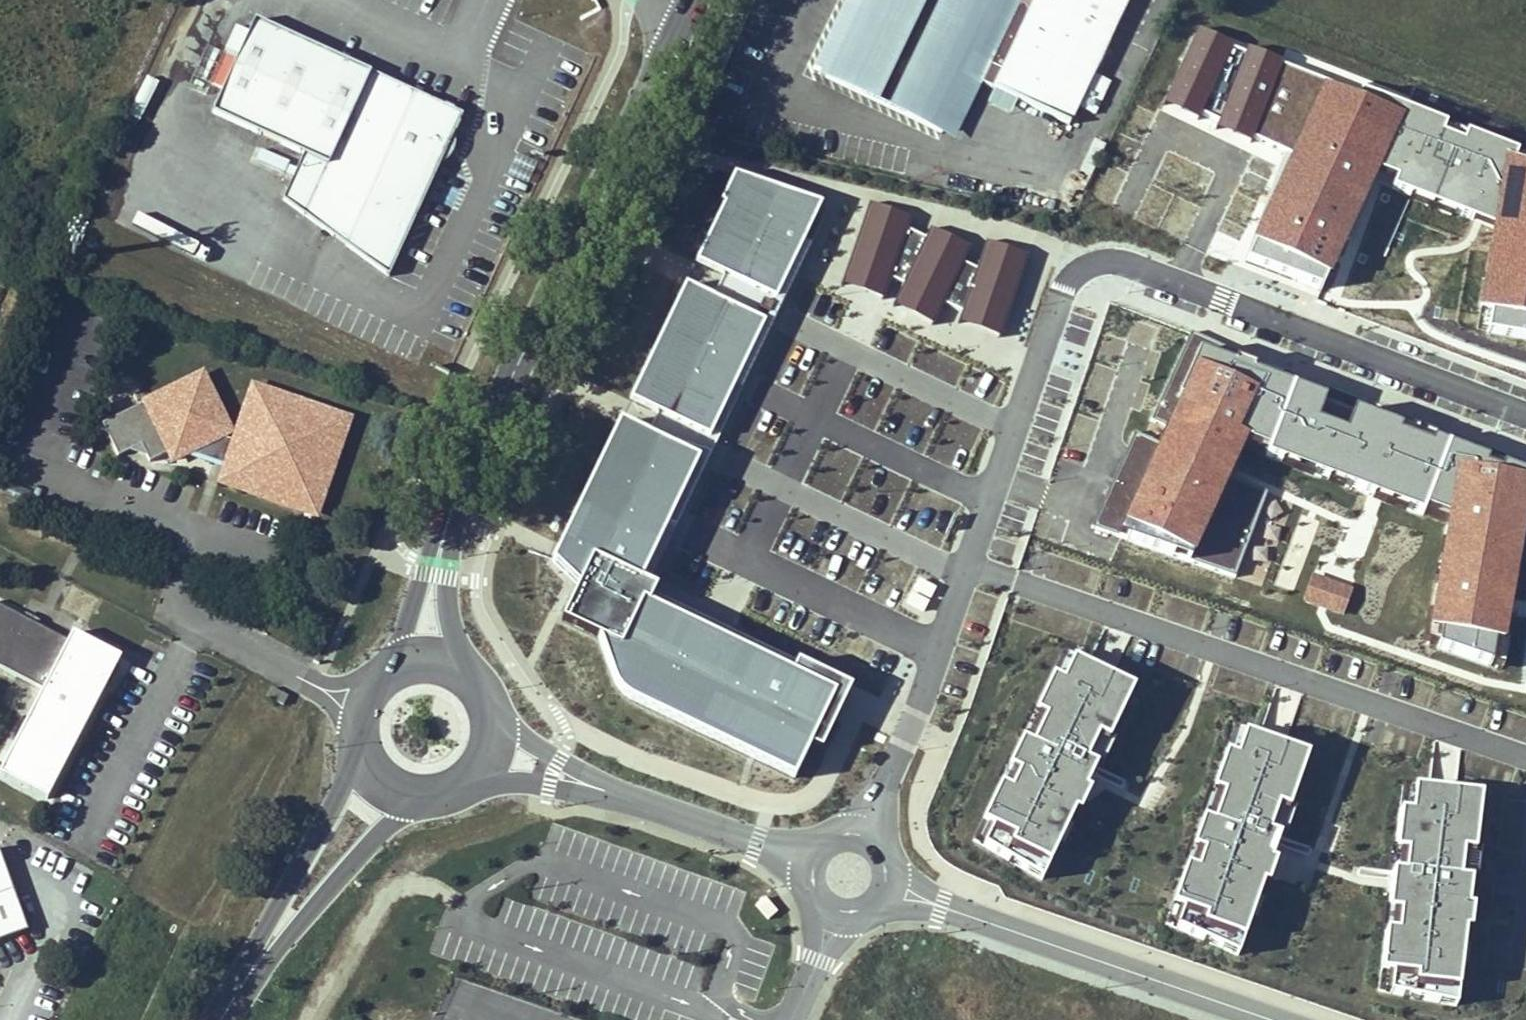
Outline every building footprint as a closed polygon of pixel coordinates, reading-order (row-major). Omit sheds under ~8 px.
[(811,68),(955,136),(980,84),(1070,127),(1130,0),(843,0),(811,68)] [(388,278),(461,117),(253,23),(210,115),(301,157),(282,201),(388,278)] [(1475,331),(1525,340),(1525,158),(1404,110),(1379,171),(1397,179),(1393,188),(1494,228),(1475,331)] [(258,151),(255,166),(284,173),(288,159),(258,151)] [(517,154),(512,165),(532,174),(537,163),(517,154)] [(512,165),(507,176),(527,185),(532,174),(512,165)] [(628,702),(638,707),(799,783),(815,749),(824,754),(854,691),(800,666),(795,676),(653,609),(659,594),(644,588),(702,466),(697,463),(710,435),(714,436),(768,322),(760,318),(771,295),(780,299),(826,202),(738,174),(724,203),(730,206),(702,262),(725,274),(714,296),(693,285),(635,398),(659,410),(645,437),(626,427),(556,564),(582,592),(566,627),(605,644),(617,682),(621,694),(628,702)] [(867,206),(839,286),(879,300),(886,279),(903,231),(907,220),(867,206)] [(902,286),(891,306),(929,325),(940,303),(960,264),(967,249),(929,230),(924,242),(902,286)] [(903,231),(886,279),(902,286),(924,242),(903,231)] [(960,314),(957,324),(997,338),(1025,258),(985,244),(975,271),(960,314)] [(960,264),(940,303),(960,314),(975,271),(960,264)] [(1489,663),(1493,641),(1500,642),(1515,556),(1508,555),(1514,520),(1521,521),(1525,491),(1525,477),(1510,470),(1507,476),(1460,457),(1462,452),(1431,440),(1429,445),(1406,436),(1407,432),(1391,425),(1389,431),(1367,422),(1369,417),(1353,410),(1350,416),(1305,398),(1307,393),(1275,380),(1277,374),(1254,365),(1251,372),(1235,365),(1239,354),(1187,333),(1152,422),(1198,441),(1206,422),(1268,446),(1265,454),(1282,461),(1285,454),(1307,463),(1304,469),(1321,476),(1323,470),(1346,479),(1344,484),(1366,493),(1373,475),(1388,481),(1383,492),(1407,501),(1405,507),(1422,514),(1425,508),(1449,517),(1444,544),(1451,545),(1448,561),(1439,559),(1427,630),(1439,632),(1437,645),(1489,663)] [(193,461),(209,454),(241,440),(249,436),(223,376),(166,402),(193,461)] [(256,446),(248,469),(243,480),(264,488),(262,492),(312,510),(313,506),(334,514),(344,487),(349,489),(362,452),(356,450),(365,424),(344,416),(346,411),(298,394),(296,400),(276,392),(256,446)] [(1132,434),(1089,529),(1234,577),(1266,491),(1132,434)] [(248,469),(256,446),(241,440),(209,454),(248,469)] [(924,612),(935,586),(920,580),(909,605),(924,612)] [(0,617),(0,677),(45,700),(1,786),(50,810),(108,694),(112,696),(121,678),(117,676),(69,652),(0,617)] [(122,667),(73,642),(69,652),(117,676),(122,667)] [(988,842),(1045,877),(1078,809),(1084,812),(1094,790),(1088,787),(1098,766),(1088,762),(1101,735),(1112,740),(1136,689),(1077,661),(1067,682),(1057,677),(1040,714),(1049,719),(1036,744),(1027,740),(1014,768),(1023,773),(1015,791),(1005,786),(987,823),(995,827),(988,842)] [(268,684),(261,696),(279,707),(286,695),(268,684)] [(870,736),(874,725),(862,720),(858,731),(870,736)] [(1184,924),(1245,951),(1268,880),(1275,882),(1282,859),(1276,857),(1283,835),(1273,832),(1282,804),(1293,807),(1311,754),(1248,733),(1241,755),(1231,752),(1218,791),(1228,794),(1219,821),(1209,818),(1200,848),(1210,851),(1204,870),(1193,866),(1180,905),(1189,908),(1184,924)] [(1392,987),(1458,1000),(1466,926),(1472,927),(1475,903),(1468,902),(1471,879),(1460,878),(1463,849),(1475,850),(1480,794),(1415,787),(1413,810),(1402,809),(1398,849),(1408,851),(1405,879),(1395,878),(1392,909),(1403,910),(1400,930),(1389,929),(1385,970),(1394,971),(1392,987)] [(27,940),(0,871),(0,950),(27,940)] [(778,910),(765,895),(755,904),(767,919),(778,910)]
